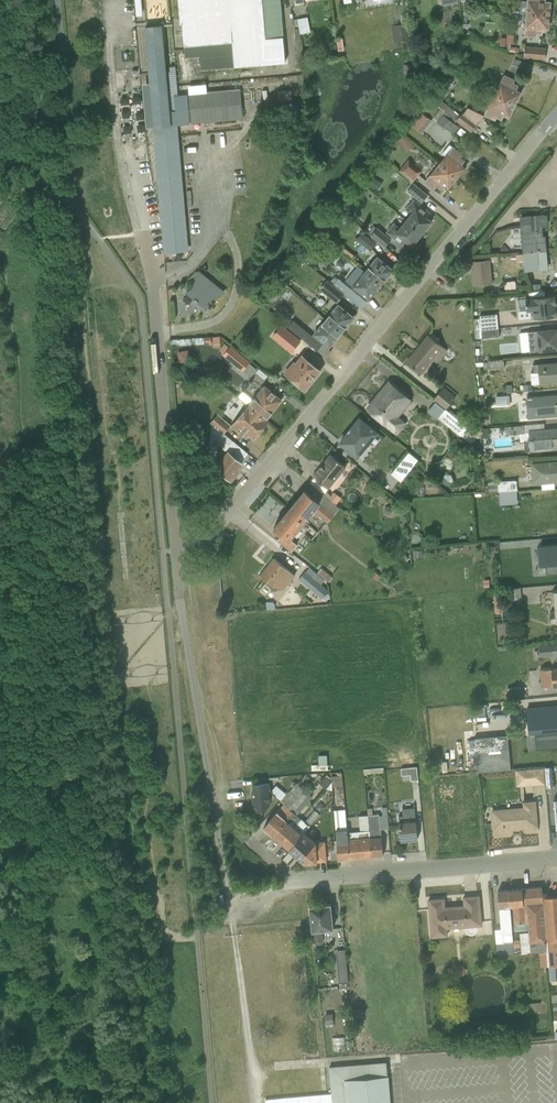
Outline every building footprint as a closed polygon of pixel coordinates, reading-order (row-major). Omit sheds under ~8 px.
[(180,24),(182,24),(185,57),(193,56),(194,66),(194,75),(214,74),(214,71),(219,71),(218,68),(222,67),(222,68),(223,68),(223,67),(235,66),(235,67),(237,67),(237,66),(241,66),(241,67),(242,67),(242,66),(285,62),(280,0),(178,0),(180,24)] [(544,2),(544,0),(528,0),(528,1),(520,0),(519,13),(527,14),(548,15),(549,3),(544,2)] [(527,14),(525,36),(535,36),(536,33),(541,33),(542,28),(547,28),(548,15),(527,14)] [(294,29),(294,33),(295,40),(296,55),(304,54),(300,34),(310,32),(307,17),(297,19),(298,29),(294,29)] [(408,23),(391,25),(393,43),(410,40),(408,23)] [(188,246),(177,134),(177,126),(170,50),(168,24),(145,26),(146,40),(150,83),(154,125),(154,127),(153,127),(163,248),(188,246)] [(523,57),(533,58),(544,59),(545,48),(524,46),(523,57)] [(520,60),(514,58),(512,64),(518,66),(520,60)] [(411,64),(403,65),(405,80),(413,78),(411,64)] [(448,89),(457,78),(452,74),(443,85),(448,89)] [(235,76),(234,86),(246,87),(247,78),(235,76)] [(468,81),(475,84),(477,79),(471,76),(468,81)] [(504,76),(495,94),(514,104),(519,93),(514,90),(517,85),(512,83),(513,80),(504,76)] [(205,88),(201,88),(201,93),(189,94),(192,122),(206,121),(242,118),(239,89),(206,92),(205,88)] [(495,94),(485,115),(494,119),(496,116),(501,119),(503,114),(508,116),(514,104),(495,94)] [(461,115),(440,100),(436,105),(471,131),(477,122),(463,111),(461,115)] [(435,112),(438,108),(431,103),(428,106),(435,112)] [(457,125),(439,111),(433,118),(452,132),(457,125)] [(411,126),(421,133),(431,121),(422,113),(411,126)] [(403,147),(410,142),(402,135),(398,140),(403,147)] [(446,156),(439,163),(456,177),(464,168),(460,164),(463,160),(459,157),(461,154),(449,144),(442,153),(446,156)] [(408,160),(400,170),(412,181),(421,171),(408,160)] [(439,163),(425,181),(433,188),(436,185),(440,189),(443,184),(448,188),(456,177),(439,163)] [(369,185),(378,190),(382,182),(373,177),(369,185)] [(407,190),(421,203),(428,196),(413,183),(407,190)] [(357,184),(355,190),(362,193),(365,187),(357,184)] [(409,213),(404,219),(421,234),(431,221),(424,215),(427,211),(413,199),(405,208),(406,209),(406,210),(409,213)] [(346,214),(353,217),(357,205),(349,203),(346,214)] [(520,218),(522,255),(545,252),(544,236),(542,237),(541,226),(547,225),(546,214),(520,218)] [(394,222),(386,231),(401,244),(404,240),(411,246),(421,234),(404,219),(398,226),(394,222)] [(322,231),(323,232),(320,235),(329,242),(332,239),(326,234),(334,226),(330,223),(322,231)] [(376,227),(371,234),(385,246),(390,239),(376,227)] [(375,243),(362,232),(356,239),(370,250),(375,243)] [(330,242),(335,246),(338,243),(333,238),(330,242)] [(339,243),(336,247),(353,260),(356,256),(339,243)] [(313,257),(307,252),(301,259),(307,264),(313,257)] [(524,270),(547,268),(545,252),(522,255),(524,270)] [(377,257),(365,271),(380,284),(388,275),(385,273),(390,267),(377,257)] [(490,259),(471,261),(474,286),(493,284),(490,259)] [(380,284),(365,271),(365,272),(357,265),(345,280),(353,286),(357,290),(366,297),(370,291),(373,293),(380,284)] [(186,292),(187,292),(194,298),(193,300),(197,303),(198,301),(205,308),(206,308),(209,298),(212,299),(213,296),(216,296),(217,293),(219,293),(221,294),(223,291),(199,272),(197,275),(198,276),(199,278),(195,280),(197,283),(194,284),(195,287),(186,292)] [(333,285),(343,293),(347,296),(353,290),(338,278),(333,285)] [(343,293),(333,285),(327,280),(319,289),(336,302),(343,293)] [(494,293),(502,292),(502,285),(493,285),(494,293)] [(556,317),(555,295),(525,298),(525,299),(517,300),(519,319),(533,318),(533,319),(556,317)] [(338,304),(326,319),(341,331),(349,323),(346,320),(351,315),(338,304)] [(480,330),(498,328),(496,314),(479,315),(479,318),(473,319),(474,329),(480,329),(480,330)] [(314,334),(318,337),(326,344),(331,339),(333,341),(341,331),(326,319),(314,334)] [(299,325),(294,331),(317,350),(322,344),(299,325)] [(499,336),(498,328),(480,330),(481,338),(499,336)] [(556,349),(556,329),(528,332),(530,351),(556,349)] [(289,332),(280,343),(291,352),(300,341),(289,332)] [(406,362),(421,374),(433,360),(437,363),(447,350),(428,335),(406,362)] [(230,346),(223,355),(242,370),(249,362),(230,346)] [(285,373),(296,382),(305,389),(320,371),(302,356),(294,366),(292,364),(285,373)] [(484,369),(504,367),(503,361),(483,363),(484,369)] [(556,382),(556,363),(532,364),(533,373),(530,373),(531,384),(556,382)] [(412,400),(388,380),(365,408),(397,435),(407,424),(398,417),(412,400)] [(264,386),(249,405),(266,419),(281,400),(264,386)] [(445,410),(455,396),(443,387),(433,400),(435,402),(445,410)] [(556,415),(556,396),(526,398),(527,418),(556,415)] [(435,402),(427,412),(436,420),(438,417),(460,436),(461,435),(471,444),(477,436),(445,410),(435,402)] [(231,426),(236,431),(245,437),(248,434),(254,438),(268,421),(266,419),(249,405),(231,426)] [(217,414),(210,422),(223,433),(230,425),(217,414)] [(338,443),(358,459),(379,432),(359,416),(338,443)] [(223,433),(210,422),(210,432),(227,446),(225,449),(228,452),(215,468),(230,480),(238,471),(236,469),(242,462),(241,462),(248,453),(223,433)] [(524,431),(524,425),(504,427),(505,434),(519,433),(520,442),(524,441),(525,451),(556,449),(556,429),(524,431)] [(481,438),(489,437),(488,428),(480,428),(481,438)] [(390,474),(400,482),(418,460),(409,452),(390,474)] [(312,476),(328,489),(346,467),(330,454),(312,476)] [(531,464),(532,484),(556,482),(556,462),(531,464)] [(498,491),(516,490),(516,481),(497,482),(498,491)] [(304,490),(288,509),(304,522),(313,511),(328,522),(334,515),(304,490)] [(323,494),(336,504),(341,498),(334,492),(331,496),(326,491),(323,494)] [(297,545),(290,539),(304,522),(288,509),(273,528),(282,535),(277,541),(291,552),(297,545)] [(556,573),(556,544),(538,546),(539,565),(545,564),(546,574),(556,573)] [(276,585),(282,591),(295,576),(274,558),(260,575),(274,587),(276,585)] [(350,578),(354,565),(342,561),(337,574),(350,578)] [(320,585),(324,580),(309,568),(305,572),(304,572),(298,579),(324,601),(329,595),(327,593),(328,591),(320,585)] [(318,573),(329,582),(332,577),(321,568),(318,573)] [(377,581),(381,576),(374,571),(370,576),(377,581)] [(398,597),(402,592),(395,585),(390,590),(398,597)] [(520,588),(506,589),(508,606),(521,604),(521,602),(520,588)] [(556,655),(556,644),(538,645),(539,656),(556,655)] [(556,687),(556,668),(540,670),(541,688),(556,687)] [(507,698),(521,697),(521,687),(506,688),(507,698)] [(546,715),(548,738),(556,738),(556,714),(546,715)] [(318,755),(318,765),(311,765),(312,770),(328,770),(327,765),(326,765),(326,755),(318,755)] [(546,788),(553,787),(552,766),(545,767),(546,788)] [(516,786),(545,783),(543,767),(514,770),(516,786)] [(340,801),(344,801),(341,772),(330,773),(332,787),(338,786),(340,801)] [(325,789),(331,782),(328,780),(330,777),(326,775),(324,777),(318,784),(325,789)] [(251,791),(253,808),(258,812),(263,812),(276,797),(270,790),(269,783),(253,784),(254,791),(251,791)] [(272,835),(308,793),(296,783),(280,801),(283,804),(263,828),(272,835)] [(272,835),(281,842),(301,818),(297,815),(312,797),(308,793),(272,835)] [(526,831),(537,830),(534,800),(522,801),(522,806),(492,809),(494,836),(510,834),(511,833),(511,832),(511,828),(525,827),(525,830),(526,831)] [(289,849),(304,832),(319,814),(315,810),(304,822),(301,818),(281,842),(289,849)] [(339,860),(350,859),(347,833),(345,810),(334,811),(338,848),(339,860)] [(371,856),(383,855),(379,814),(367,816),(371,856)] [(400,841),(417,839),(415,815),(406,815),(406,821),(399,821),(400,841)] [(371,856),(367,816),(358,817),(359,831),(347,833),(350,859),(371,856)] [(242,842),(251,835),(241,823),(233,830),(242,842)] [(305,863),(326,861),(324,841),(315,841),(304,832),(289,849),(305,863)] [(271,839),(263,846),(269,852),(277,845),(271,839)] [(331,860),(339,860),(338,848),(329,849),(331,860)] [(539,952),(547,951),(542,897),(541,886),(508,889),(508,890),(509,906),(513,905),(515,930),(528,929),(529,932),(519,933),(519,934),(512,935),(513,954),(539,952)] [(512,935),(509,906),(508,890),(498,890),(501,928),(494,929),(496,955),(513,954),(512,935)] [(477,926),(481,926),(479,895),(463,896),(464,905),(444,907),(444,898),(428,900),(431,938),(448,936),(447,929),(465,927),(465,930),(466,932),(469,935),(473,934),(476,932),(477,929),(477,926)] [(547,951),(548,966),(555,965),(556,965),(556,895),(542,897),(547,951)] [(322,930),(332,929),(330,904),(309,906),(312,942),(316,944),(321,944),(323,940),(322,930)] [(345,948),(336,950),(339,983),(340,983),(341,988),(349,988),(345,948)] [(547,951),(539,952),(540,967),(548,966),(547,951)] [(464,968),(461,965),(457,965),(454,968),(454,973),(458,976),(462,975),(464,972),(464,968)] [(325,1025),(333,1024),(332,1013),(324,1013),(325,1025)] [(347,1044),(355,1043),(353,1029),(346,1030),(347,1044)] [(332,1102),(390,1102),(386,1062),(329,1067),(332,1102)]
